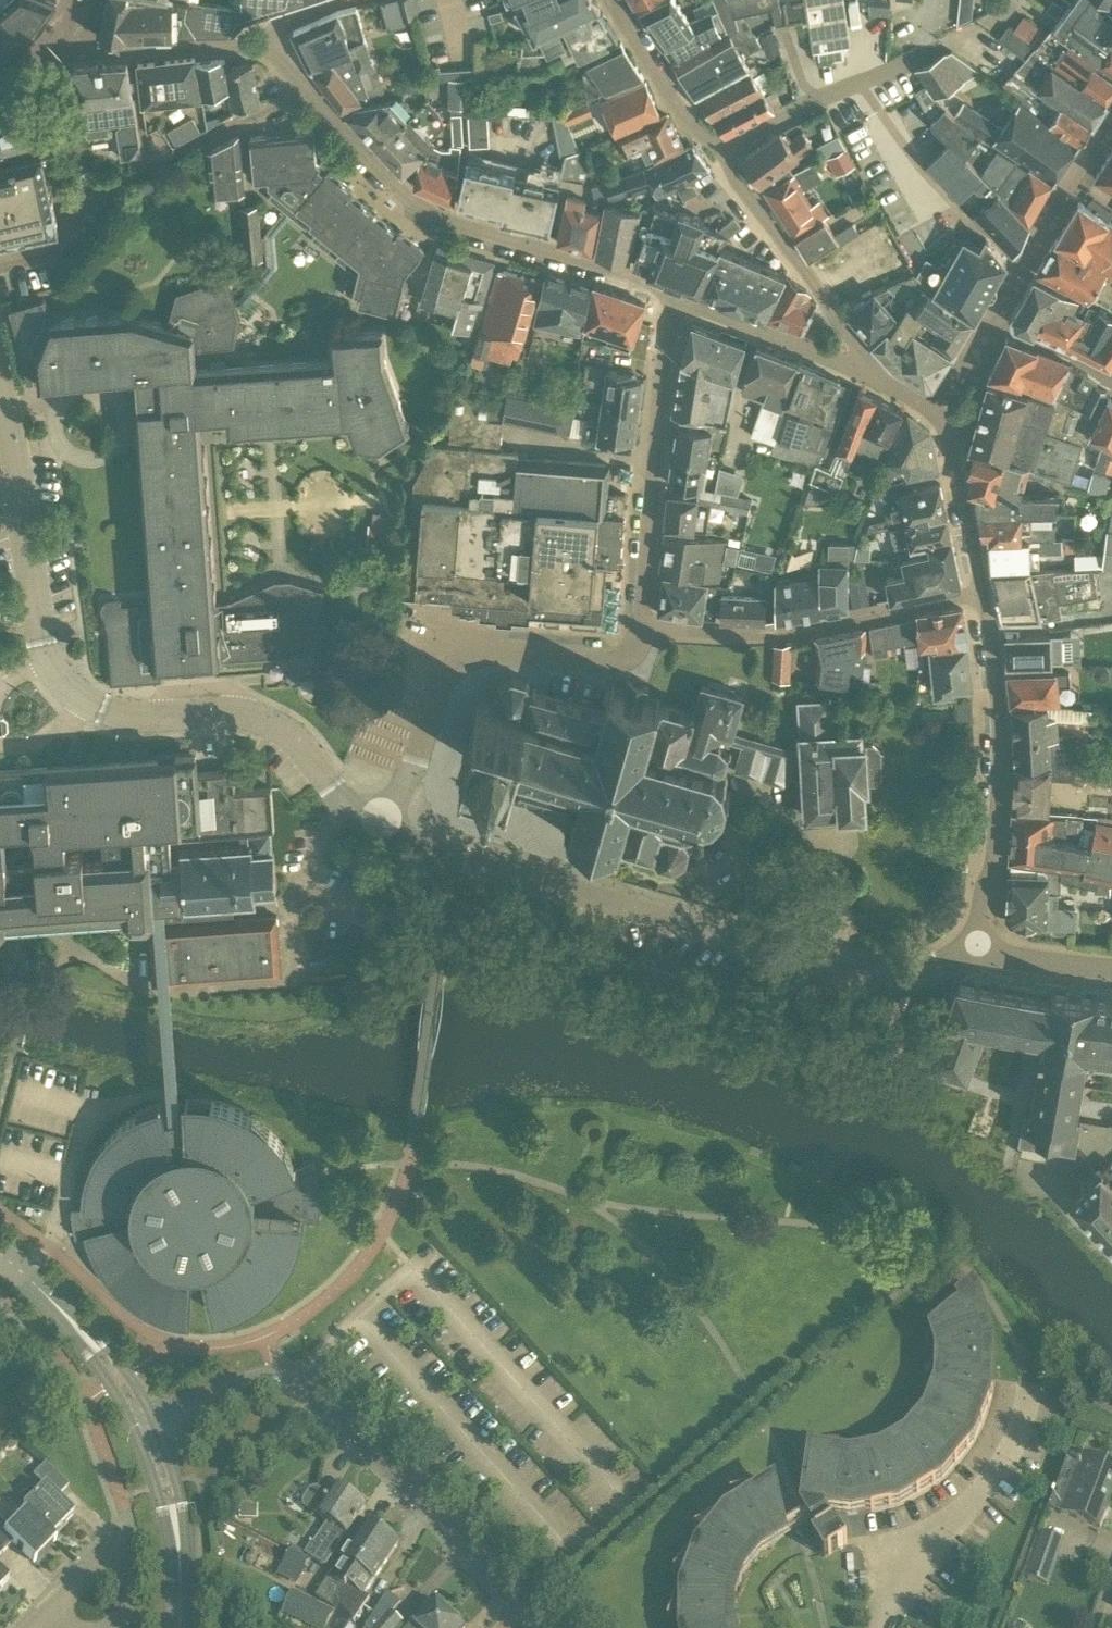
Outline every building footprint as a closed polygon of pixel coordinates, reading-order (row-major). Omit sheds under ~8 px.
[(4,57),(13,49),(14,49),(28,37),(37,29),(48,14),(48,13),(57,0),(56,0),(0,0),(0,61),(4,57)] [(100,36),(174,35),(192,35),(193,12),(174,11),(174,0),(107,0),(100,36)] [(242,7),(242,23),(286,10),(320,0),(241,0),(242,7)] [(420,15),(416,0),(397,0),(402,20),(420,15)] [(600,6),(596,0),(531,0),(521,4),(517,5),(535,38),(600,6)] [(717,7),(689,20),(675,0),(657,0),(638,9),(661,43),(674,61),(677,59),(679,62),(729,32),(728,30),(717,7)] [(729,32),(731,34),(740,28),(736,15),(772,6),(776,23),(785,22),(780,0),(714,0),(717,7),(728,30),(729,32)] [(785,22),(808,19),(805,0),(780,0),(785,22)] [(808,19),(812,54),(818,53),(819,61),(845,57),(844,46),(851,45),(844,0),(805,0),(808,19)] [(972,16),(973,0),(959,0),(957,24),(972,16)] [(1053,27),(1111,67),(1111,37),(1110,36),(1111,32),(1096,22),(1101,13),(1093,7),(1098,0),(1073,0),(1053,27)] [(352,55),(358,72),(376,65),(366,37),(357,5),(344,8),(292,30),(310,66),(311,66),(311,67),(352,55)] [(762,9),(763,18),(774,16),(772,7),(762,9)] [(581,55),(618,37),(602,10),(567,27),(581,55)] [(1039,39),(1045,24),(1031,18),(1024,33),(1039,39)] [(1008,75),(1044,98),(1047,93),(1092,122),(1107,100),(1106,100),(1107,99),(1111,91),(1111,67),(1053,27),(1051,26),(1048,30),(1037,44),(1032,50),(1027,55),(1025,58),(1008,75)] [(534,43),(539,54),(548,54),(567,45),(559,28),(540,38),(540,39),(534,43)] [(705,67),(758,38),(755,32),(750,34),(748,30),(742,33),(740,28),(731,34),(729,32),(679,62),(675,64),(688,82),(707,71),(705,67)] [(781,51),(774,29),(760,34),(767,56),(781,51)] [(699,97),(751,70),(742,55),(762,44),(758,38),(705,67),(707,71),(688,82),(698,97),(699,97)] [(475,67),(475,76),(486,77),(486,40),(475,39),(475,67)] [(589,97),(608,90),(644,76),(621,40),(587,57),(599,75),(583,82),(589,97)] [(914,68),(934,97),(982,70),(951,48),(914,68)] [(361,98),(367,95),(358,72),(352,55),(311,67),(342,107),(361,98)] [(197,56),(138,63),(143,105),(204,99),(203,96),(198,59),(197,56)] [(224,56),(198,59),(203,96),(230,87),(226,67),(224,56)] [(94,64),(74,66),(74,67),(87,119),(89,135),(110,132),(108,117),(121,115),(126,114),(127,121),(122,125),(118,129),(122,159),(128,158),(129,162),(141,160),(142,160),(143,160),(135,111),(134,109),(127,62),(126,62),(118,62),(107,63),(105,63),(100,64),(97,64),(94,64)] [(253,63),(226,67),(230,87),(235,107),(261,102),(253,63)] [(440,64),(430,66),(432,77),(449,76),(473,76),(475,76),(475,67),(440,69),(440,64)] [(945,106),(934,97),(914,68),(906,73),(934,126),(951,140),(956,144),(976,161),(1028,224),(1048,190),(1054,179),(991,138),(955,112),(954,114),(945,106)] [(713,117),(764,90),(751,70),(699,97),(713,117)] [(1008,75),(999,84),(1016,96),(1016,97),(1020,100),(1018,103),(1080,140),(1092,122),(1047,93),(1044,98),(1008,75)] [(450,106),(451,106),(471,105),(474,105),(473,76),(449,76),(450,106)] [(616,134),(660,115),(645,80),(601,99),(616,134)] [(764,90),(713,117),(725,136),(775,109),(775,108),(792,100),(789,92),(775,98),(771,91),(766,95),(764,90)] [(416,110),(415,109),(403,96),(357,104),(357,110),(350,116),(371,139),(416,110)] [(419,157),(433,143),(435,141),(431,138),(445,124),(440,110),(427,97),(415,109),(416,110),(371,139),(403,172),(419,157)] [(32,102),(21,98),(14,101),(0,109),(0,159),(1,161),(43,151),(32,102)] [(587,100),(554,114),(556,127),(592,112),(587,100)] [(1080,140),(1018,103),(1002,125),(964,101),(955,112),(991,138),(1054,179),(1080,140)] [(472,113),(468,113),(469,145),(489,145),(488,112),(472,113)] [(462,113),(452,113),(453,143),(463,143),(462,113)] [(655,158),(683,144),(668,113),(617,138),(627,157),(649,146),(655,158)] [(187,138),(200,131),(193,117),(180,124),(187,138)] [(325,171),(319,165),(321,162),(317,159),(314,129),(250,136),(254,178),(268,177),(269,185),(274,189),(268,196),(284,209),(264,233),(264,236),(261,236),(259,204),(240,205),(245,259),(264,257),(263,251),(266,251),(267,264),(240,296),(234,298),(225,274),(176,291),(166,323),(126,311),(55,317),(44,295),(6,306),(20,357),(28,382),(42,381),(42,384),(137,376),(139,402),(135,402),(151,605),(122,607),(121,606),(119,605),(118,604),(116,604),(115,603),(113,603),(112,604),(110,604),(109,605),(107,606),(106,607),(110,617),(113,631),(116,677),(157,675),(157,666),(220,661),(218,632),(220,632),(222,659),(305,653),(324,588),(290,578),(275,579),(225,601),(216,601),(216,598),(219,597),(218,584),(215,584),(213,566),(217,565),(215,538),(211,538),(210,520),(213,520),(212,506),(209,506),(208,491),(211,491),(210,477),(207,477),(205,459),(209,459),(208,445),(204,446),(202,416),(230,414),(231,428),(248,427),(247,416),(263,415),(263,426),(280,424),(279,414),(294,413),(295,423),(312,422),(311,411),(327,410),(328,421),(345,420),(344,416),(349,415),(358,440),(375,434),(372,425),(391,423),(394,431),(393,433),(393,434),(408,423),(384,355),(382,328),(332,332),(334,358),(196,368),(194,348),(234,344),(240,315),(237,307),(244,304),(276,268),(273,236),(291,214),(306,227),(309,223),(318,230),(312,237),(328,251),(334,244),(342,250),(336,257),(352,270),(358,263),(360,264),(356,277),(348,275),(344,290),(360,293),(358,302),(400,313),(408,281),(404,280),(406,272),(425,249),(400,229),(398,231),(350,192),(354,188),(328,167),(325,171)] [(765,188),(789,176),(782,167),(813,144),(802,129),(788,140),(780,130),(742,158),(760,183),(761,182),(765,188)] [(212,192),(244,189),(239,134),(208,150),(212,192)] [(1013,250),(1028,224),(976,161),(956,144),(951,140),(928,162),(959,195),(960,195),(974,181),(989,197),(975,210),(994,230),(1012,251),(1013,250)] [(433,143),(419,157),(418,162),(414,184),(454,201),(457,179),(457,178),(461,148),(443,148),(433,143)] [(708,165),(695,147),(693,144),(644,167),(610,178),(606,180),(611,196),(610,198),(652,184),(657,195),(711,169),(708,165)] [(584,179),(586,170),(588,169),(583,148),(564,153),(560,174),(584,179)] [(1096,173),(1111,182),(1111,149),(1096,173)] [(845,150),(827,159),(835,174),(853,165),(845,150)] [(0,159),(0,241),(61,227),(43,151),(1,161),(0,159)] [(548,231),(559,183),(515,173),(515,170),(468,159),(458,202),(503,213),(501,220),(548,231)] [(141,160),(129,162),(129,169),(129,171),(143,165),(143,160),(142,160),(141,160)] [(795,236),(824,218),(823,217),(828,213),(819,198),(812,203),(803,190),(823,177),(814,163),(793,174),(789,176),(765,188),(764,189),(795,236)] [(611,196),(606,180),(591,183),(595,198),(611,196)] [(684,199),(699,191),(695,184),(689,183),(678,188),(684,199)] [(848,193),(852,202),(864,195),(860,187),(848,193)] [(593,252),(602,212),(584,208),(586,198),(567,193),(557,241),(593,252)] [(1079,200),(1056,238),(1057,238),(1037,273),(1038,274),(1038,273),(1088,300),(1093,294),(1111,306),(1111,223),(1079,200)] [(629,262),(640,211),(604,202),(595,252),(629,262)] [(647,224),(633,261),(649,266),(648,270),(663,276),(682,282),(699,288),(719,246),(720,246),(742,224),(734,215),(714,232),(701,227),(703,221),(680,212),(678,218),(653,209),(647,224)] [(812,263),(854,238),(853,235),(860,231),(853,221),(835,234),(824,218),(795,236),(812,263)] [(916,274),(918,276),(922,279),(927,284),(974,317),(978,311),(986,296),(988,297),(993,296),(997,289),(996,284),(994,283),(1006,261),(986,237),(981,247),(964,238),(963,240),(947,268),(938,263),(926,256),(916,274)] [(872,244),(861,252),(852,239),(816,263),(817,265),(814,266),(821,277),(824,275),(829,284),(879,254),(872,244)] [(450,309),(466,253),(437,245),(421,300),(450,309)] [(719,246),(699,288),(731,302),(765,316),(780,288),(785,276),(719,246)] [(466,253),(450,309),(457,311),(453,327),(470,332),(480,297),(483,298),(492,269),(471,263),(474,255),(466,253)] [(885,263),(879,254),(829,284),(835,293),(833,294),(840,305),(843,304),(845,307),(881,282),(873,271),(885,263)] [(519,356),(522,345),(542,280),(499,267),(490,298),(492,299),(472,363),(482,366),(486,355),(512,363),(514,355),(519,356)] [(580,331),(590,286),(547,272),(539,305),(536,321),(580,331)] [(908,304),(923,316),(939,327),(932,336),(953,351),(973,319),(919,283),(922,279),(918,276),(914,272),(907,279),(906,278),(891,284),(910,302),(908,304)] [(1071,310),(1072,311),(1079,299),(1060,289),(1034,275),(1033,278),(1012,314),(1013,314),(1011,317),(1012,321),(1015,324),(1039,335),(1045,322),(1051,325),(1053,321),(1057,322),(1059,318),(1053,315),(1055,311),(1061,314),(1062,310),(1069,314),(1071,310)] [(765,316),(765,319),(801,331),(803,327),(804,327),(816,302),(808,298),(811,293),(807,289),(789,277),(781,288),(780,288),(765,316)] [(594,285),(585,326),(633,343),(640,320),(640,319),(645,302),(594,285)] [(870,337),(895,314),(883,301),(895,291),(888,285),(874,291),(849,313),(870,337)] [(923,316),(908,304),(908,303),(891,330),(887,327),(871,342),(891,364),(926,386),(933,384),(952,353),(914,329),(923,316)] [(1089,304),(1083,315),(1072,311),(1071,310),(1069,314),(1062,310),(1061,314),(1055,311),(1053,315),(1059,318),(1057,322),(1053,321),(1051,325),(1045,322),(1039,335),(1075,351),(1111,370),(1111,368),(1111,316),(1089,304)] [(633,343),(630,351),(645,355),(650,322),(640,319),(640,320),(633,343)] [(713,433),(724,435),(727,421),(726,421),(735,380),(746,341),(692,320),(680,363),(679,362),(671,414),(676,415),(675,422),(679,423),(678,424),(713,430),(713,433)] [(1091,414),(1096,416),(1108,389),(1097,384),(1098,382),(1083,373),(1083,372),(1068,363),(1068,361),(1039,349),(1007,337),(989,375),(1029,386),(1053,395),(1053,394),(1054,395),(1091,414)] [(779,408),(799,361),(757,344),(747,374),(741,390),(764,398),(758,416),(763,419),(757,435),(774,441),(784,409),(779,408)] [(840,381),(841,379),(827,373),(799,361),(793,374),(786,390),(781,403),(779,408),(784,409),(776,436),(795,443),(819,451),(826,453),(837,424),(825,420),(840,381)] [(603,403),(638,408),(643,377),(642,377),(634,376),(635,371),(634,371),(634,372),(607,369),(603,403)] [(1091,414),(1054,395),(1057,400),(1056,403),(1051,401),(987,381),(969,448),(1034,469),(1071,481),(1083,442),(1082,442),(1091,414)] [(857,447),(878,398),(859,389),(837,447),(838,448),(837,451),(836,451),(829,466),(816,461),(813,466),(808,480),(837,493),(844,474),(851,458),(850,457),(851,454),(852,454),(855,446),(857,447)] [(501,448),(503,419),(488,418),(493,401),(461,391),(452,407),(451,419),(434,418),(433,430),(450,431),(450,443),(435,442),(414,480),(412,503),(404,596),(452,599),(452,609),(601,620),(607,560),(621,560),(625,512),(624,511),(626,492),(607,490),(609,463),(518,456),(519,449),(501,448)] [(564,408),(565,405),(507,393),(502,419),(559,432),(564,408)] [(1108,396),(1088,440),(1101,446),(1094,468),(1105,472),(1111,453),(1111,398),(1108,396)] [(889,452),(890,449),(885,447),(888,442),(903,410),(878,398),(857,447),(872,455),(870,459),(884,466),(889,452)] [(634,439),(638,408),(603,403),(601,419),(575,414),(575,410),(564,408),(559,432),(598,437),(598,438),(625,442),(625,438),(634,439)] [(889,452),(884,466),(896,473),(900,468),(907,473),(906,474),(907,477),(939,471),(934,442),(931,433),(929,429),(908,413),(908,414),(895,435),(890,449),(889,452)] [(722,447),(724,435),(713,433),(713,430),(678,424),(673,453),(706,459),(707,454),(710,434),(717,436),(716,440),(713,439),(712,445),(722,447)] [(789,458),(813,466),(819,451),(795,443),(789,458)] [(1034,470),(1034,469),(969,448),(968,449),(970,449),(966,459),(967,469),(975,471),(969,489),(977,492),(989,495),(991,494),(991,493),(1019,502),(1022,494),(1030,469),(1034,470)] [(717,456),(707,454),(706,459),(673,453),(668,483),(701,488),(705,463),(715,465),(717,456)] [(1107,492),(1111,475),(1092,470),(1088,487),(1107,492)] [(906,523),(947,514),(940,482),(901,490),(899,480),(876,485),(872,498),(884,495),(888,517),(882,518),(883,527),(906,523)] [(752,498),(699,488),(698,495),(668,492),(664,526),(704,531),(707,504),(749,513),(752,498)] [(1059,494),(1022,494),(1019,502),(991,493),(991,494),(989,495),(977,492),(975,499),(978,513),(1030,513),(1057,513),(1059,494)] [(1030,525),(1030,513),(978,513),(982,533),(988,533),(989,540),(1055,539),(1055,537),(1055,524),(1030,525)] [(917,545),(952,537),(947,514),(906,523),(909,536),(894,539),(898,558),(902,557),(919,553),(917,545)] [(1102,565),(1111,567),(1111,529),(1107,528),(1102,565)] [(662,550),(723,561),(726,540),(666,530),(662,550)] [(906,573),(886,577),(891,599),(891,600),(959,585),(961,582),(952,537),(917,545),(919,553),(902,557),(906,573)] [(1055,539),(989,540),(991,567),(1039,565),(1039,552),(1075,551),(1075,549),(1075,542),(1063,542),(1062,539),(1055,539)] [(776,620),(848,608),(848,568),(849,542),(829,541),(827,572),(776,580),(776,620)] [(736,563),(739,546),(727,543),(724,560),(736,563)] [(719,581),(723,561),(662,550),(659,570),(719,581)] [(766,596),(770,571),(760,569),(756,596),(721,595),(721,620),(765,622),(766,596)] [(1030,573),(991,576),(992,581),(996,598),(1001,621),(1041,620),(1042,616),(1097,597),(1092,570),(1076,570),(1054,571),(1030,573)] [(664,576),(658,612),(702,618),(704,599),(707,583),(664,576)] [(938,646),(967,641),(963,608),(961,607),(916,613),(917,617),(920,643),(937,641),(938,646)] [(907,645),(920,643),(917,617),(887,623),(890,646),(904,643),(906,642),(907,645)] [(888,647),(890,646),(887,623),(869,627),(873,656),(889,653),(888,647)] [(862,683),(866,632),(865,627),(814,638),(818,657),(816,679),(862,683)] [(1007,640),(1008,662),(1063,661),(1063,634),(1026,634),(1026,640),(1007,640)] [(906,642),(904,643),(908,666),(925,665),(924,647),(930,647),(938,646),(937,641),(920,643),(907,645),(906,642)] [(967,641),(938,646),(930,647),(936,694),(972,689),(971,685),(973,685),(967,641)] [(789,682),(792,642),(774,644),(772,678),(789,682)] [(1011,700),(1059,699),(1058,685),(1071,684),(1070,671),(1008,673),(1011,700)] [(803,763),(802,751),(734,731),(745,694),(701,682),(693,709),(690,708),(689,710),(660,701),(609,687),(603,709),(532,688),(528,680),(513,676),(500,683),(496,697),(501,705),(501,707),(482,701),(478,699),(476,704),(477,704),(465,744),(464,748),(468,750),(468,749),(478,752),(476,760),(478,765),(483,767),(487,764),(487,765),(485,770),(477,798),(502,805),(507,788),(575,807),(568,830),(584,834),(580,847),(601,853),(604,840),(619,844),(655,853),(658,863),(673,867),(686,860),(690,845),(686,837),(696,834),(698,825),(701,826),(705,824),(706,819),(705,817),(714,814),(724,804),(729,791),(725,777),(718,769),(725,767),(729,753),(720,742),(721,739),(741,745),(734,771),(787,787),(795,760),(803,763)] [(866,689),(880,690),(880,680),(866,680),(866,689)] [(802,751),(803,763),(806,815),(866,812),(865,784),(869,784),(869,782),(875,782),(883,774),(881,748),(873,741),(862,742),(861,730),(835,731),(833,697),(799,699),(802,751)] [(1075,763),(1076,763),(1074,732),(1059,733),(1058,719),(1093,721),(1094,708),(1048,704),(1012,704),(1016,764),(1075,763)] [(5,922),(128,913),(134,917),(148,916),(149,916),(153,912),(150,924),(148,924),(153,983),(160,982),(171,982),(282,974),(277,914),(233,917),(232,902),(231,898),(219,899),(219,903),(217,903),(217,899),(204,900),(204,904),(202,904),(202,900),(189,901),(190,905),(188,905),(186,890),(165,892),(163,865),(172,864),(172,860),(170,836),(250,830),(270,829),(275,828),(272,785),(236,788),(235,768),(204,769),(197,770),(195,754),(0,769),(0,927),(5,922)] [(1076,763),(1075,763),(1016,764),(1016,771),(1013,810),(1016,811),(1049,815),(1051,778),(1075,779),(1074,786),(1084,787),(1085,764),(1076,763)] [(1111,775),(1111,771),(1088,770),(1087,782),(1110,784),(1109,788),(1111,788),(1111,775)] [(1049,815),(1016,811),(1013,810),(1010,860),(1047,866),(1047,865),(1062,868),(1062,870),(1060,869),(1060,877),(1098,888),(1099,881),(1111,884),(1111,825),(1110,824),(1096,822),(1091,846),(1053,838),(1054,835),(1066,836),(1067,830),(1083,831),(1084,818),(1068,817),(1049,816),(1049,815)] [(231,898),(232,902),(234,902),(233,898),(246,897),(246,901),(248,901),(248,896),(255,896),(255,900),(257,900),(257,896),(256,889),(277,887),(275,862),(274,849),(272,850),(270,829),(250,830),(250,832),(242,832),(242,841),(241,841),(242,845),(229,846),(229,841),(227,842),(227,846),(214,847),(214,843),(212,843),(212,847),(200,848),(199,844),(197,844),(198,848),(185,849),(184,845),(183,845),(183,849),(180,849),(180,851),(181,851),(181,860),(172,860),(172,864),(163,865),(165,892),(186,890),(188,905),(190,905),(189,901),(202,900),(202,904),(204,904),(204,900),(217,899),(217,903),(219,903),(219,899),(231,898)] [(1060,877),(1060,869),(1047,868),(1047,875),(1009,873),(1007,918),(1012,923),(1053,925),(1054,928),(1056,931),(1063,931),(1065,929),(1067,926),(1074,926),(1075,907),(1056,906),(1057,891),(1059,891),(1060,877)] [(931,1058),(966,1070),(984,1022),(1043,1032),(1041,1043),(1040,1042),(1039,1046),(1040,1047),(1029,1108),(1024,1107),(1019,1138),(1022,1139),(1020,1152),(1047,1157),(1049,1144),(1076,1148),(1081,1122),(1082,1117),(1077,1116),(1088,1053),(1111,1058),(1111,1001),(1095,998),(1096,997),(1051,990),(1050,997),(959,981),(931,1058)] [(91,1232),(88,1233),(95,1252),(105,1269),(118,1284),(133,1296),(151,1305),(169,1311),(189,1314),(191,1267),(206,1266),(215,1312),(234,1306),(252,1298),(267,1286),(280,1271),(291,1255),(298,1236),(302,1217),(302,1216),(312,1217),(313,1198),(310,1179),(307,1171),(305,1163),(296,1167),(295,1165),(286,1148),(274,1132),(260,1119),(244,1108),(225,1101),(206,1097),(187,1096),(188,1121),(168,1124),(161,1101),(143,1108),(127,1119),(113,1131),(102,1146),(93,1163),(87,1181),(85,1193),(84,1206),(88,1206),(88,1210),(79,1209),(79,1219),(81,1228),(90,1225),(91,1232)] [(1088,1120),(1086,1137),(1103,1139),(1106,1123),(1088,1120)] [(1071,1197),(1111,1240),(1111,1161),(1111,1160),(1102,1169),(1101,1168),(1071,1197)] [(985,1347),(971,1304),(934,1330),(936,1333),(940,1330),(942,1339),(935,1342),(942,1363),(946,1362),(946,1372),(938,1371),(938,1394),(942,1394),(938,1403),(931,1401),(923,1422),(927,1423),(921,1431),(915,1426),(901,1443),(904,1446),(895,1451),(892,1445),(872,1456),(874,1460),(865,1462),(863,1454),(841,1459),(842,1463),(832,1462),(833,1454),(811,1451),(803,1509),(818,1533),(816,1534),(817,1535),(813,1537),(825,1557),(829,1555),(832,1553),(839,1548),(839,1549),(844,1545),(845,1546),(848,1544),(835,1523),(833,1524),(816,1497),(852,1502),(897,1494),(937,1471),(966,1436),(983,1393),(985,1347)] [(1111,1498),(1111,1468),(1083,1457),(1076,1475),(1063,1470),(1051,1504),(1049,1508),(1100,1527),(1111,1498)] [(52,1538),(52,1537),(74,1516),(56,1499),(68,1487),(45,1465),(32,1478),(43,1488),(21,1510),(24,1512),(25,1512),(52,1538)] [(365,1507),(335,1486),(329,1496),(318,1489),(311,1489),(303,1502),(304,1508),(316,1517),(318,1515),(329,1522),(314,1543),(313,1542),(305,1555),(325,1567),(365,1507)] [(774,1487),(772,1487),(772,1489),(754,1500),(752,1496),(733,1508),(734,1510),(720,1526),(717,1524),(703,1541),(704,1542),(697,1562),(693,1561),(685,1582),(687,1583),(686,1604),(682,1604),(682,1627),(684,1627),(725,1627),(726,1597),(736,1569),(755,1545),(783,1528),(784,1528),(774,1487)] [(52,1537),(52,1538),(25,1512),(24,1512),(5,1532),(0,1527),(0,1552),(2,1554),(13,1543),(33,1563),(55,1541),(52,1537)] [(367,1523),(366,1523),(316,1598),(338,1612),(358,1570),(382,1533),(378,1530),(380,1527),(369,1520),(367,1523)] [(1049,1588),(1066,1540),(1042,1532),(1026,1580),(1049,1588)] [(358,1570),(338,1612),(354,1623),(371,1598),(366,1595),(399,1544),(382,1533),(358,1570)] [(297,1586),(311,1560),(303,1556),(304,1553),(292,1547),(277,1575),(297,1586)] [(335,1612),(294,1592),(282,1614),(310,1627),(327,1627),(335,1612)] [(449,1615),(433,1600),(408,1627),(437,1627),(449,1615)] [(402,1625),(404,1623),(391,1611),(377,1627),(405,1627),(402,1625)] [(449,1615),(437,1627),(465,1627),(465,1626),(460,1621),(457,1621),(449,1615)]
